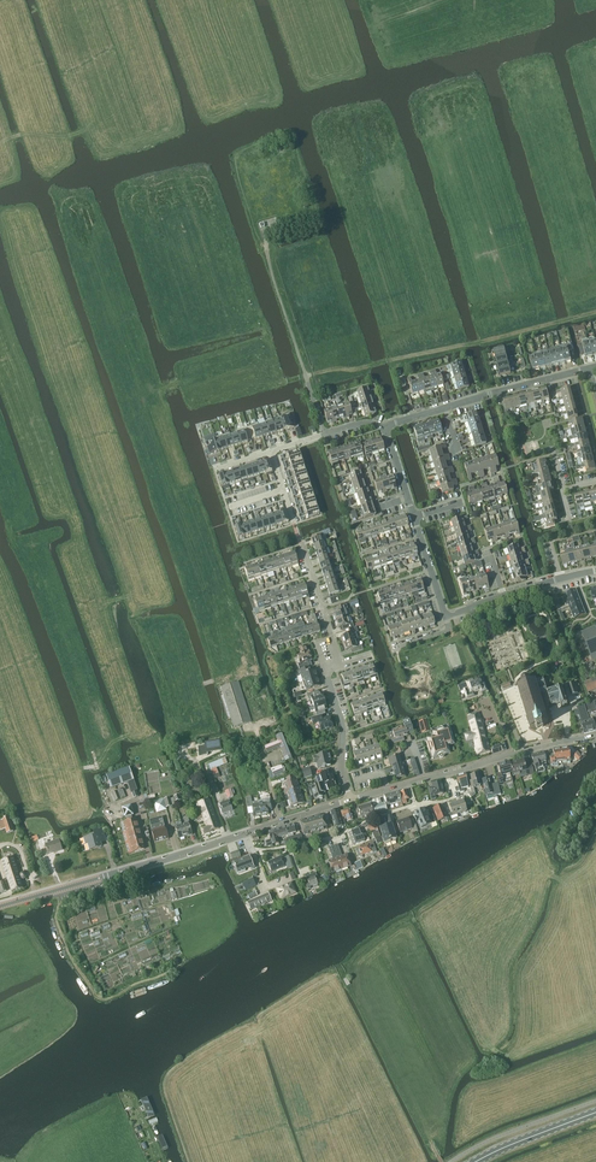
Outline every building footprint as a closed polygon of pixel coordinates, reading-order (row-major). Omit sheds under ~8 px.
[(585,353),(586,358),(592,356),(589,342),(588,341),(588,339),(586,339),(584,340),(582,341),(582,342),(583,344),(578,345),(581,354),(585,353)] [(571,344),(561,346),(565,363),(572,361),(569,351),(572,350),(571,344)] [(495,354),(496,357),(506,355),(504,347),(504,346),(503,345),(501,345),(498,346),(499,350),(492,352),(493,355),(495,354)] [(561,346),(555,348),(554,348),(559,365),(565,363),(561,346)] [(554,348),(548,350),(552,366),(559,365),(554,348)] [(542,351),(543,354),(542,354),(546,368),(552,366),(548,350),(542,351)] [(542,354),(536,356),(540,370),(546,368),(542,354)] [(496,357),(494,358),(496,364),(508,361),(506,355),(496,357)] [(533,371),(540,370),(536,356),(530,358),(533,371)] [(497,370),(510,367),(508,361),(496,364),(497,370)] [(450,365),(452,372),(466,367),(465,365),(462,366),(461,362),(450,365)] [(466,367),(452,372),(454,378),(465,374),(464,370),(466,369),(466,367)] [(511,373),(510,367),(497,370),(498,372),(499,372),(500,376),(511,373)] [(435,370),(432,371),(438,390),(439,390),(439,388),(438,387),(444,385),(440,374),(437,375),(435,370)] [(438,390),(432,371),(429,372),(431,377),(428,378),(432,391),(434,391),(433,388),(436,388),(437,387),(438,390)] [(420,375),(426,393),(432,391),(428,378),(424,379),(423,374),(420,375)] [(455,381),(456,384),(470,380),(469,378),(466,378),(465,374),(454,378),(453,379),(454,381),(455,381)] [(424,394),(426,393),(420,375),(417,376),(418,381),(415,382),(419,394),(420,394),(419,393),(424,391),(424,392),(424,394)] [(418,395),(419,394),(415,382),(412,383),(410,378),(407,379),(413,396),(414,396),(413,395),(418,393),(418,395)] [(470,382),(470,380),(456,384),(458,390),(469,387),(468,383),(470,382)] [(357,391),(359,398),(371,394),(371,392),(369,392),(368,388),(357,391)] [(557,394),(561,393),(563,397),(572,395),(570,388),(561,390),(556,391),(557,394)] [(544,400),(550,399),(547,390),(540,391),(542,401),(543,406),(546,405),(544,400)] [(540,391),(533,393),(535,403),(534,403),(536,407),(536,411),(539,410),(537,402),(542,401),(540,391)] [(527,405),(528,409),(536,407),(534,403),(535,403),(533,393),(525,395),(528,405),(527,405)] [(372,396),(371,394),(359,398),(361,404),(372,401),(371,397),(372,396)] [(528,409),(527,405),(528,405),(525,395),(518,397),(521,407),(520,407),(521,411),(528,409)] [(574,402),(572,395),(563,397),(556,399),(557,401),(563,400),(564,404),(565,405),(574,402)] [(511,399),(513,409),(514,413),(517,413),(516,408),(520,407),(521,407),(518,397),(511,399)] [(508,410),(513,409),(511,399),(504,401),(504,405),(501,405),(503,413),(506,412),(507,415),(510,414),(508,410)] [(373,404),(372,401),(361,404),(359,405),(360,408),(362,407),(363,410),(375,406),(375,404),(373,404)] [(576,410),(574,402),(565,405),(564,404),(558,406),(559,409),(565,407),(566,411),(566,412),(576,410)] [(349,404),(343,406),(347,418),(349,418),(348,416),(352,415),(349,404)] [(333,409),(330,410),(334,422),(336,421),(336,420),(340,419),(336,406),(333,407),(333,409)] [(337,408),(336,406),(340,419),(344,418),(344,419),(347,418),(343,406),(337,408)] [(375,409),(376,409),(375,406),(363,410),(365,417),(376,413),(375,409)] [(332,423),(334,422),(330,410),(327,411),(327,409),(324,410),(328,423),(332,422),(332,423)] [(566,411),(562,413),(563,415),(567,414),(569,420),(578,417),(576,410),(566,412),(566,411)] [(464,423),(467,422),(468,422),(467,422),(478,418),(477,415),(480,414),(479,411),(462,416),(464,423)] [(290,413),(278,417),(279,418),(283,431),(294,427),(290,413)] [(273,420),(272,421),(276,433),(283,431),(279,418),(273,420)] [(468,422),(469,428),(483,424),(482,421),(479,422),(478,418),(467,422),(468,422)] [(272,419),(265,422),(265,423),(269,435),(276,433),(272,421),(273,420),(272,419)] [(575,428),(575,429),(585,426),(583,419),(574,421),(574,420),(569,422),(570,425),(574,423),(575,428)] [(430,421),(430,424),(426,425),(430,439),(433,438),(433,435),(436,434),(432,420),(430,421)] [(434,420),(432,420),(436,434),(439,433),(440,435),(443,434),(439,421),(435,422),(434,420)] [(259,425),(258,425),(262,438),(269,435),(265,423),(259,425)] [(258,424),(247,427),(251,440),(255,439),(255,440),(262,438),(258,425),(259,425),(258,424)] [(420,439),(423,438),(419,424),(417,425),(418,427),(414,429),(416,438),(415,438),(416,440),(417,440),(418,443),(422,442),(420,439)] [(421,424),(419,424),(423,438),(427,437),(428,440),(430,439),(426,425),(422,426),(421,424)] [(484,427),(483,424),(469,428),(471,434),(482,431),(481,427),(484,427)] [(571,432),(576,431),(577,435),(577,436),(587,433),(585,426),(575,429),(575,428),(571,429),(571,432)] [(247,427),(236,431),(236,432),(237,432),(241,444),(248,442),(247,441),(251,440),(247,427)] [(483,434),(482,431),(471,434),(473,440),(487,436),(486,433),(483,434)] [(230,434),(234,447),(241,444),(237,432),(236,432),(230,434)] [(230,433),(223,435),(227,449),(234,447),(230,434),(230,433)] [(587,433),(577,436),(577,435),(573,436),(573,439),(578,438),(579,442),(579,443),(589,441),(587,433)] [(223,435),(215,438),(216,439),(220,451),(227,449),(223,435)] [(485,440),(488,439),(487,436),(473,440),(475,447),(486,443),(485,440)] [(378,438),(379,439),(375,441),(378,452),(384,450),(380,437),(378,438)] [(216,439),(205,442),(209,455),(220,451),(216,439)] [(370,440),(368,441),(372,454),(378,452),(375,441),(371,442),(370,440)] [(372,454),(368,441),(366,441),(366,443),(362,444),(367,458),(373,456),(372,454)] [(589,441),(579,443),(579,442),(575,444),(570,445),(570,448),(580,445),(581,450),(591,448),(589,441)] [(351,445),(347,447),(351,458),(357,456),(353,443),(351,444),(351,445)] [(356,444),(355,443),(353,443),(357,456),(358,459),(364,457),(360,443),(356,444)] [(429,451),(431,456),(442,453),(441,450),(446,448),(445,445),(428,450),(428,451),(429,451)] [(343,448),(343,446),(340,447),(344,460),(351,458),(347,447),(343,448)] [(339,449),(335,451),(339,465),(338,462),(344,460),(340,447),(338,448),(339,449)] [(576,451),(577,453),(582,452),(583,457),(593,455),(591,448),(581,450),(576,451)] [(299,450),(286,454),(288,459),(289,459),(301,455),(299,450)] [(333,467),(339,465),(335,451),(331,452),(330,450),(328,451),(332,464),(333,467)] [(432,461),(431,461),(432,463),(449,457),(448,455),(443,456),(442,453),(431,456),(432,461)] [(301,455),(289,459),(290,463),(302,459),(301,455)] [(489,455),(489,456),(494,473),(497,472),(495,467),(499,466),(495,455),(490,457),(489,455)] [(580,457),(582,465),(585,464),(585,465),(594,462),(593,455),(583,457),(580,457)] [(491,474),(494,473),(489,456),(487,456),(488,457),(483,459),(486,470),(489,469),(491,474)] [(433,463),(435,469),(446,465),(445,462),(450,460),(449,457),(432,463),(432,464),(433,463)] [(302,459),(290,463),(292,468),(304,464),(302,459)] [(485,476),(483,471),(486,470),(483,459),(477,461),(476,459),(476,460),(481,477),(485,476)] [(269,460),(262,462),(266,473),(265,473),(266,474),(273,472),(269,460)] [(479,478),(481,477),(476,460),(475,460),(475,461),(470,463),(474,474),(477,473),(479,478)] [(536,471),(539,470),(549,468),(546,460),(537,463),(534,463),(536,471)] [(262,462),(256,464),(259,475),(260,475),(265,473),(266,473),(262,462)] [(587,472),(595,470),(595,468),(594,462),(585,465),(585,464),(582,465),(580,465),(577,466),(577,469),(585,467),(587,472)] [(472,480),(470,475),(474,474),(470,463),(465,464),(465,463),(464,463),(464,465),(469,481),(472,480)] [(256,464),(250,466),(254,478),(260,476),(260,475),(259,475),(256,464)] [(292,468),(290,468),(292,473),(293,473),(293,472),(305,469),(304,464),(292,468)] [(436,474),(435,474),(436,475),(453,470),(452,467),(447,469),(446,465),(435,469),(436,474)] [(250,466),(244,468),(247,479),(247,480),(254,478),(250,466)] [(244,468),(237,470),(241,481),(247,479),(244,468)] [(536,471),(534,471),(535,474),(539,473),(541,477),(541,478),(550,475),(549,468),(539,470),(536,471)] [(305,469),(293,472),(293,473),(295,477),(306,473),(305,469)] [(237,470),(231,472),(235,483),(234,483),(235,484),(242,482),(241,481),(237,470)] [(437,476),(439,481),(450,478),(449,474),(454,473),(453,470),(436,475),(436,476),(437,476)] [(231,472),(225,474),(228,485),(234,483),(235,483),(231,472)] [(295,477),(293,477),(295,482),(308,478),(306,473),(295,477)] [(225,474),(219,476),(222,487),(228,485),(225,474)] [(386,475),(380,477),(384,493),(387,492),(386,490),(390,489),(387,478),(386,475)] [(538,481),(539,485),(543,484),(543,485),(552,482),(550,475),(541,478),(541,477),(536,478),(536,479),(532,480),(533,482),(538,481)] [(393,476),(387,478),(390,489),(394,488),(395,490),(397,489),(393,476)] [(382,494),(384,493),(380,477),(379,477),(380,480),(374,482),(378,493),(382,492),(382,494)] [(495,485),(491,486),(495,497),(500,496),(500,497),(501,497),(495,477),(492,478),(495,485)] [(500,484),(498,477),(495,477),(501,497),(502,497),(502,495),(507,494),(504,482),(500,484)] [(308,478),(295,482),(296,487),(309,482),(308,478)] [(439,486),(439,488),(457,482),(456,479),(451,481),(450,478),(439,481),(440,486),(439,486)] [(309,482),(296,487),(298,491),(299,491),(311,487),(309,482)] [(457,485),(457,482),(439,488),(440,489),(441,488),(442,493),(439,494),(439,496),(443,495),(442,494),(453,490),(452,487),(457,485)] [(539,488),(540,493),(541,493),(550,491),(554,490),(552,482),(543,485),(543,484),(539,485),(538,485),(538,486),(536,486),(536,487),(537,489),(539,488)] [(482,489),(479,490),(482,501),(487,500),(488,501),(489,501),(484,483),(481,484),(482,489)] [(488,487),(486,483),(484,483),(489,501),(490,500),(490,499),(495,497),(491,486),(488,487)] [(474,486),(471,487),(476,505),(478,504),(477,503),(482,501),(479,490),(475,491),(474,486)] [(311,487),(299,491),(301,495),(312,492),(311,487)] [(475,505),(476,505),(471,487),(468,488),(470,493),(466,494),(470,505),(475,504),(475,505)] [(538,496),(541,495),(542,500),(552,498),(550,491),(541,493),(540,493),(537,493),(536,494),(533,495),(534,497),(536,496),(536,497),(538,496)] [(312,492),(301,495),(302,500),(314,496),(312,492)] [(370,498),(372,498),(370,493),(369,494),(358,498),(359,502),(370,498)] [(590,493),(582,495),(584,505),(585,507),(587,517),(589,516),(588,511),(594,510),(592,503),(590,493)] [(584,505),(582,495),(575,497),(577,506),(578,511),(581,510),(580,508),(585,507),(584,505)] [(314,496),(302,500),(304,504),(315,501),(314,496)] [(535,505),(543,503),(544,507),(544,508),(554,505),(552,498),(542,500),(534,502),(535,505)] [(304,504),(302,505),(304,509),(317,505),(315,501),(304,504)] [(317,505),(304,509),(305,514),(307,514),(318,510),(317,505)] [(375,511),(376,510),(374,505),(373,505),(373,506),(362,510),(363,514),(374,510),(375,511)] [(543,515),(546,514),(546,515),(556,513),(554,505),(544,508),(544,507),(537,509),(538,512),(542,511),(543,515)] [(318,510),(307,514),(308,518),(320,515),(318,510)] [(285,511),(279,513),(282,524),(289,522),(285,511)] [(272,513),(266,515),(270,528),(276,526),(272,515),(273,515),(272,513)] [(273,515),(272,515),(276,526),(282,524),(279,513),(273,515)] [(555,524),(555,521),(558,520),(556,513),(546,515),(546,514),(543,515),(539,516),(539,517),(540,519),(542,518),(543,519),(545,523),(546,523),(547,526),(555,524)] [(266,515),(259,518),(260,519),(264,530),(270,528),(266,515)] [(405,515),(399,517),(402,527),(408,525),(405,515)] [(451,522),(453,527),(464,524),(463,520),(468,519),(467,516),(450,521),(450,522),(451,522)] [(402,527),(399,517),(393,519),(396,529),(402,527)] [(260,519),(254,521),(257,532),(264,530),(260,519)] [(393,519),(386,521),(390,531),(396,529),(393,519)] [(517,534),(520,534),(516,521),(512,522),(511,519),(509,520),(513,534),(517,533),(517,534)] [(502,522),(503,525),(507,537),(509,537),(509,535),(513,534),(509,520),(502,522)] [(247,521),(241,523),(245,536),(251,534),(248,523),(247,521)] [(248,523),(251,534),(257,532),(254,521),(248,523)] [(390,531),(386,521),(380,523),(384,533),(390,531)] [(241,523),(235,526),(239,538),(245,536),(241,523)] [(380,523),(374,525),(377,535),(384,533),(380,523)] [(464,524),(453,527),(454,532),(453,532),(454,533),(471,528),(470,525),(465,527),(464,524)] [(377,535),(374,525),(368,527),(371,537),(377,535)] [(503,525),(497,527),(500,538),(504,537),(505,538),(507,537),(503,525)] [(368,527),(362,529),(366,542),(365,539),(371,537),(368,527)] [(497,527),(491,529),(494,541),(497,541),(496,539),(500,538),(497,527)] [(455,534),(457,539),(468,536),(467,533),(472,531),(471,528),(454,533),(454,534),(455,534)] [(492,542),(494,541),(491,529),(488,530),(487,528),(484,529),(488,542),(492,541),(492,542)] [(360,545),(366,542),(362,529),(355,531),(359,541),(360,545)] [(315,538),(312,539),(314,545),(325,542),(322,533),(314,536),(315,538)] [(458,544),(457,545),(458,546),(474,541),(474,538),(469,539),(468,536),(457,539),(458,544)] [(459,547),(461,552),(472,548),(471,545),(475,543),(474,541),(458,546),(458,547),(459,547)] [(326,548),(327,548),(325,542),(314,545),(316,552),(326,548)] [(414,543),(408,545),(412,558),(415,557),(414,555),(418,554),(414,543)] [(569,554),(568,554),(571,563),(578,562),(575,552),(576,552),(575,547),(573,543),(571,543),(572,548),(573,553),(569,554)] [(589,544),(582,546),(583,550),(585,560),(586,560),(592,558),(590,548),(591,548),(589,544)] [(412,558),(408,545),(402,547),(405,558),(409,557),(410,559),(412,558)] [(507,555),(525,550),(524,547),(519,549),(518,545),(507,548),(509,555),(507,555)] [(566,554),(561,556),(563,565),(571,563),(568,554),(569,554),(568,549),(567,549),(566,546),(564,546),(566,554)] [(576,552),(575,552),(578,562),(579,561),(585,560),(583,550),(582,546),(579,546),(581,551),(576,552)] [(402,547),(396,549),(400,562),(402,561),(401,559),(405,558),(402,547)] [(328,554),(326,548),(316,552),(318,558),(328,554)] [(461,557),(461,558),(478,553),(478,550),(473,552),(472,548),(461,552),(462,557),(461,557)] [(393,564),(400,562),(396,549),(389,551),(393,562),(393,564)] [(525,550),(507,555),(508,556),(509,556),(511,561),(522,558),(521,554),(522,554),(526,553),(525,550)] [(389,551),(383,553),(387,564),(393,562),(389,551)] [(295,553),(289,555),(292,566),(299,564),(295,553)] [(387,564),(383,553),(377,555),(380,566),(387,564)] [(479,556),(478,553),(461,558),(462,559),(463,559),(464,564),(475,561),(474,557),(479,556)] [(320,564),(330,561),(328,554),(318,558),(320,564)] [(292,566),(289,555),(282,557),(286,568),(292,566)] [(377,555),(371,557),(374,568),(380,566),(377,555)] [(282,557),(276,559),(280,569),(285,568),(286,568),(282,557)] [(368,570),(374,568),(371,557),(365,559),(368,570)] [(511,561),(508,562),(510,568),(529,562),(528,559),(524,560),(523,561),(522,558),(511,561)] [(280,569),(276,559),(270,561),(273,571),(280,569)] [(270,561),(264,563),(267,573),(273,571),(270,561)] [(332,567),(330,561),(320,564),(322,570),(332,567)] [(529,562),(510,568),(512,574),(526,570),(525,567),(526,566),(529,565),(529,562)] [(267,573),(264,563),(257,565),(261,576),(261,575),(267,573)] [(257,565),(251,567),(255,578),(261,576),(257,565)] [(249,580),(255,578),(251,567),(245,569),(249,580)] [(335,572),(334,573),(332,567),(322,570),(324,577),(335,573),(335,572)] [(526,570),(512,574),(514,580),(515,579),(516,583),(526,580),(525,577),(527,577),(532,575),(532,572),(527,573),(526,570)] [(337,579),(335,573),(324,577),(326,583),(337,579)] [(485,574),(479,576),(482,588),(486,586),(487,588),(489,587),(485,574)] [(474,590),(474,592),(476,591),(472,578),(472,576),(465,578),(470,592),(474,590)] [(482,588),(479,576),(472,578),(476,591),(479,590),(478,589),(482,588)] [(465,578),(459,580),(460,582),(464,595),(466,594),(466,593),(470,592),(465,578)] [(335,580),(337,579),(326,583),(328,589),(337,586),(335,580)] [(419,580),(414,582),(418,594),(425,592),(421,579),(419,580)] [(409,583),(408,583),(412,596),(415,596),(415,595),(418,594),(414,582),(409,583)] [(410,597),(412,596),(408,583),(407,584),(402,586),(405,595),(409,594),(410,597)] [(309,597),(305,584),(299,586),(302,597),(306,596),(307,598),(309,597)] [(299,586),(293,588),(296,599),(296,600),(302,598),(302,597),(299,586)] [(339,592),(337,586),(328,589),(330,595),(339,592)] [(406,598),(405,595),(402,586),(397,587),(396,587),(400,600),(402,600),(406,598)] [(395,588),(390,590),(393,601),(397,600),(397,601),(400,600),(396,587),(394,588),(395,588)] [(293,588),(286,590),(290,601),(293,600),(294,601),(296,600),(293,588)] [(576,589),(565,594),(567,600),(579,596),(576,589)] [(286,590),(280,592),(284,603),(290,601),(286,590)] [(393,601),(393,599),(390,590),(385,591),(383,591),(387,604),(390,603),(390,602),(393,601)] [(384,604),(385,605),(387,604),(383,591),(382,592),(377,594),(381,605),(384,604)] [(277,605),(284,603),(280,592),(274,594),(277,605)] [(274,594),(268,596),(271,608),(272,608),(271,607),(277,605),(274,594)] [(265,610),(271,608),(268,596),(261,598),(265,610)] [(579,596),(567,600),(570,606),(581,602),(579,596)] [(259,612),(265,610),(261,598),(255,600),(259,612)] [(581,602),(570,606),(572,612),(584,608),(581,602)] [(334,613),(336,621),(348,617),(345,610),(348,609),(347,605),(336,608),(337,612),(334,613)] [(584,608),(572,612),(574,619),(586,614),(584,608)] [(435,624),(431,613),(425,615),(429,626),(435,624)] [(312,619),(310,620),(314,634),(320,632),(315,615),(310,616),(312,619)] [(419,617),(422,628),(429,626),(425,615),(419,617)] [(350,624),(348,617),(336,621),(338,628),(342,627),(343,630),(354,627),(352,623),(350,624)] [(422,628),(419,617),(413,619),(416,630),(422,628)] [(413,619),(406,621),(410,632),(412,632),(412,634),(413,635),(415,634),(416,633),(415,631),(416,630),(413,619)] [(308,636),(314,634),(310,620),(307,621),(309,625),(305,626),(308,636)] [(410,632),(406,621),(400,623),(404,634),(410,632)] [(299,623),(297,624),(301,638),(308,636),(305,626),(304,623),(299,623)] [(400,623),(394,625),(398,636),(404,634),(400,623)] [(295,640),(301,638),(297,624),(291,626),(295,640)] [(391,638),(398,636),(394,625),(388,627),(391,638)] [(291,626),(285,628),(289,642),(295,640),(291,626)] [(346,635),(341,637),(343,644),(355,640),(353,633),(358,632),(356,627),(347,630),(345,631),(346,635)] [(279,632),(278,630),(283,644),(289,642),(285,628),(283,629),(283,630),(279,632)] [(583,633),(592,655),(595,654),(595,628),(583,633)] [(274,631),(272,632),(276,646),(283,644),(278,630),(274,631)] [(270,648),(276,646),(272,632),(270,633),(272,637),(267,638),(270,648)] [(357,639),(355,640),(343,644),(346,651),(350,649),(352,654),(363,650),(361,645),(360,646),(357,639)] [(300,654),(297,655),(300,663),(298,664),(300,670),(310,666),(308,661),(311,660),(309,651),(308,651),(306,646),(298,649),(300,654)] [(376,677),(373,665),(367,667),(370,679),(376,677)] [(367,667),(360,669),(363,679),(369,677),(370,679),(367,667)] [(310,668),(299,671),(300,676),(303,683),(317,678),(317,677),(318,676),(317,674),(316,674),(315,670),(311,671),(310,668)] [(363,679),(360,669),(354,671),(358,683),(364,681),(363,679)] [(354,671),(348,673),(352,687),(354,687),(354,684),(358,683),(354,671)] [(350,686),(350,688),(352,687),(348,673),(342,675),(343,679),(340,680),(343,688),(345,687),(350,686)] [(551,703),(548,691),(544,679),(535,681),(535,679),(531,680),(531,679),(529,677),(526,676),(524,677),(523,678),(522,682),(522,683),(519,684),(519,685),(532,728),(537,726),(537,727),(538,728),(544,726),(544,725),(544,724),(548,723),(543,705),(551,703)] [(592,679),(584,682),(588,692),(595,689),(595,677),(592,679)] [(318,679),(317,678),(303,683),(305,691),(308,690),(320,686),(319,682),(319,681),(319,680),(318,679)] [(466,683),(459,686),(460,690),(465,689),(466,693),(465,693),(465,694),(466,694),(467,698),(474,695),(473,692),(480,690),(481,692),(482,691),(486,690),(484,683),(482,684),(480,678),(466,682),(466,683)] [(238,681),(221,687),(224,696),(222,697),(229,719),(231,718),(234,727),(251,722),(238,681)] [(578,693),(575,682),(568,684),(572,695),(578,693)] [(563,687),(548,691),(551,703),(552,705),(560,702),(561,706),(568,704),(563,687)] [(312,699),(313,704),(324,701),(322,693),(319,693),(318,690),(307,694),(309,700),(312,699)] [(386,706),(382,694),(376,696),(380,708),(386,706)] [(376,696),(370,698),(373,710),(374,711),(380,709),(380,708),(376,696)] [(367,712),(371,711),(373,710),(370,698),(363,700),(367,712)] [(578,706),(585,704),(583,698),(576,700),(578,706)] [(363,700),(357,702),(361,714),(367,712),(363,700)] [(327,709),(324,701),(313,704),(317,716),(325,713),(324,710),(327,709)] [(355,716),(361,714),(357,702),(351,705),(355,716)] [(593,718),(595,717),(595,707),(594,702),(584,705),(585,705),(577,708),(585,734),(595,730),(595,727),(594,719),(593,718)] [(472,732),(464,734),(466,742),(474,739),(474,740),(474,741),(476,748),(474,748),(477,755),(490,751),(481,719),(480,713),(467,716),(469,721),(472,731),(472,732)] [(321,731),(333,727),(330,717),(323,719),(322,715),(311,719),(313,724),(318,723),(321,731)] [(429,728),(426,720),(419,722),(421,730),(429,728)] [(395,738),(391,739),(393,744),(402,741),(404,740),(403,737),(408,736),(407,735),(413,733),(410,722),(404,724),(404,726),(392,730),(395,738)] [(446,745),(453,743),(449,729),(444,730),(444,729),(443,728),(442,728),(441,728),(440,728),(439,729),(439,730),(439,731),(439,732),(435,733),(436,737),(434,738),(434,741),(430,742),(433,753),(434,756),(436,755),(439,754),(439,756),(440,756),(441,757),(442,757),(443,757),(444,756),(444,755),(444,754),(444,753),(448,752),(446,745)] [(285,742),(282,733),(276,736),(278,741),(265,747),(267,752),(280,747),(284,757),(290,755),(285,742)] [(206,746),(198,747),(199,753),(201,753),(202,756),(207,755),(208,755),(207,752),(220,750),(219,741),(219,742),(206,744),(206,742),(205,742),(206,746)] [(493,754),(506,750),(505,744),(491,749),(493,754)] [(377,760),(383,758),(378,745),(353,753),(357,766),(363,765),(361,760),(364,759),(365,764),(375,761),(373,756),(376,755),(377,760)] [(561,749),(562,761),(567,760),(567,762),(570,762),(569,748),(564,749),(564,748),(561,749)] [(562,761),(561,749),(560,750),(560,749),(558,749),(557,750),(553,751),(554,757),(550,757),(551,767),(558,766),(558,761),(562,761)] [(573,755),(578,761),(582,757),(577,752),(573,755)] [(329,761),(331,760),(329,753),(314,757),(315,764),(317,764),(318,768),(330,766),(329,761)] [(540,768),(547,766),(543,753),(531,756),(535,769),(536,769),(537,770),(539,769),(540,768)] [(399,755),(388,758),(390,765),(392,765),(402,762),(401,760),(399,755)] [(209,765),(207,766),(209,773),(212,772),(214,779),(220,776),(216,768),(228,763),(225,758),(209,764),(209,765)] [(523,760),(516,762),(519,773),(526,771),(527,776),(534,774),(531,765),(525,767),(523,760)] [(402,762),(392,765),(393,768),(396,779),(405,776),(402,765),(402,762)] [(511,773),(512,775),(519,773),(516,762),(510,764),(509,762),(508,763),(511,774),(511,773)] [(510,774),(511,774),(508,763),(498,765),(500,773),(496,774),(499,781),(500,786),(513,782),(512,778),(510,774)] [(283,775),(283,776),(285,775),(284,772),(283,772),(280,765),(270,770),(271,771),(268,772),(269,780),(272,779),(283,775)] [(129,768),(107,776),(111,788),(128,782),(131,792),(137,790),(134,780),(129,768)] [(305,778),(312,776),(309,768),(302,770),(305,778)] [(320,774),(321,776),(323,784),(326,783),(329,790),(337,788),(333,775),(330,776),(328,771),(320,774)] [(474,787),(480,785),(479,781),(480,781),(478,773),(470,775),(472,781),(468,781),(470,788),(471,792),(468,794),(471,798),(475,794),(474,787)] [(465,774),(456,777),(460,792),(464,792),(463,788),(468,787),(466,780),(467,780),(465,774)] [(283,789),(284,792),(298,788),(296,780),(295,780),(294,776),(286,778),(287,783),(284,784),(285,789),(283,789)] [(323,784),(321,776),(316,778),(318,785),(311,787),(315,798),(323,796),(322,793),(325,792),(323,784)] [(489,778),(482,779),(486,795),(488,799),(494,798),(493,796),(501,794),(498,782),(491,784),(489,778)] [(433,787),(429,788),(432,800),(436,799),(435,795),(444,793),(441,782),(432,784),(433,787)] [(115,802),(126,797),(122,788),(116,790),(117,791),(112,793),(115,802)] [(301,795),(298,788),(284,792),(285,795),(287,794),(289,799),(301,795)] [(231,789),(225,791),(227,798),(234,796),(231,789)] [(406,800),(409,799),(407,790),(400,793),(403,804),(407,803),(406,800)] [(387,805),(401,801),(398,791),(384,795),(387,805)] [(291,807),(303,803),(301,795),(289,799),(291,807)] [(164,800),(166,808),(173,806),(172,805),(176,804),(174,798),(171,799),(170,797),(164,799),(164,800)] [(261,815),(259,804),(259,801),(251,802),(251,797),(245,798),(247,808),(252,807),(253,817),(255,816),(256,817),(259,817),(259,816),(261,815)] [(157,813),(167,810),(166,808),(164,800),(163,798),(154,801),(154,803),(157,813)] [(204,834),(219,828),(209,799),(198,803),(202,815),(196,817),(197,820),(203,818),(206,827),(202,828),(204,834)] [(266,803),(259,804),(261,815),(262,815),(263,816),(266,815),(268,814),(267,811),(271,810),(271,808),(270,802),(269,799),(265,800),(266,803)] [(222,814),(233,810),(229,800),(220,804),(221,808),(220,808),(222,814)] [(463,801),(450,805),(453,816),(466,811),(463,801)] [(375,813),(387,809),(385,803),(373,806),(375,813)] [(372,814),(373,813),(371,804),(358,807),(358,810),(357,810),(358,814),(359,813),(361,817),(366,815),(366,817),(373,815),(372,814)] [(131,805),(122,808),(124,818),(134,815),(131,805)] [(440,806),(433,809),(436,815),(435,815),(436,815),(438,821),(447,817),(445,811),(444,809),(442,810),(440,806)] [(335,828),(343,826),(345,825),(344,820),(341,820),(338,809),(330,811),(335,828)] [(349,809),(341,811),(342,818),(346,817),(347,822),(350,823),(352,822),(353,821),(349,809)] [(426,813),(425,809),(414,814),(416,818),(415,818),(417,822),(418,822),(420,828),(431,824),(436,822),(432,813),(428,814),(427,813),(426,813)] [(188,823),(182,825),(185,837),(192,835),(190,825),(192,824),(189,814),(185,815),(188,823)] [(128,821),(125,822),(127,832),(139,829),(136,818),(133,819),(132,816),(127,817),(128,821)] [(319,816),(315,817),(315,819),(318,829),(319,831),(324,829),(323,827),(326,826),(323,816),(320,817),(319,816)] [(0,821),(0,828),(1,831),(5,829),(7,833),(13,831),(9,817),(2,819),(2,820),(0,821)] [(169,839),(165,827),(162,817),(149,820),(152,830),(155,842),(169,839)] [(307,819),(308,821),(311,831),(311,833),(316,832),(315,830),(318,829),(315,819),(312,820),(312,818),(307,819)] [(413,833),(418,831),(413,818),(409,820),(408,818),(396,822),(400,833),(412,829),(413,833)] [(308,832),(311,831),(308,821),(305,822),(304,820),(300,821),(304,835),(308,834),(308,832)] [(377,828),(375,823),(368,825),(371,832),(378,829),(377,828)] [(285,826),(288,835),(287,835),(287,837),(293,836),(293,833),(296,832),(297,832),(296,828),(295,828),(293,824),(285,826)] [(178,839),(185,837),(182,825),(175,827),(178,839)] [(278,838),(287,835),(288,835),(285,826),(275,829),(278,838)] [(391,826),(385,828),(390,843),(393,842),(395,840),(397,839),(395,834),(394,834),(391,826)] [(386,845),(390,843),(385,828),(380,829),(382,837),(381,838),(383,844),(384,843),(386,845)] [(100,842),(106,841),(102,829),(94,832),(95,836),(91,837),(91,836),(84,838),(86,844),(88,844),(90,849),(101,846),(100,842)] [(142,839),(139,829),(127,832),(130,842),(142,839)] [(271,840),(266,842),(267,846),(270,846),(271,848),(273,847),(272,845),(279,843),(278,838),(275,829),(268,831),(271,840)] [(348,833),(350,839),(361,835),(359,829),(348,833)] [(362,835),(361,835),(350,839),(353,846),(365,841),(362,835)] [(130,842),(133,852),(144,849),(142,839),(130,842)] [(57,852),(62,850),(59,840),(45,845),(48,853),(56,851),(57,852)] [(373,842),(364,845),(367,853),(372,851),(373,853),(376,851),(373,842)] [(338,844),(333,846),(341,869),(351,866),(346,855),(342,856),(338,844)] [(362,855),(367,853),(364,845),(355,849),(358,857),(360,856),(360,858),(363,857),(362,855)] [(332,873),(341,869),(333,846),(329,848),(333,859),(328,861),(332,873)] [(232,859),(241,856),(239,850),(230,854),(232,859)] [(249,856),(233,862),(237,873),(250,868),(251,869),(255,868),(253,859),(251,860),(250,857),(249,856)] [(12,892),(23,888),(13,857),(1,861),(12,892)] [(284,866),(281,857),(268,863),(272,871),(284,866)] [(357,870),(363,868),(360,861),(355,863),(356,865),(357,867),(357,870)] [(310,887),(318,884),(316,879),(318,878),(315,872),(305,877),(307,881),(309,884),(305,885),(307,890),(311,889),(310,887)] [(327,874),(321,876),(323,882),(330,879),(327,874)] [(301,885),(306,883),(304,877),(298,879),(301,885)] [(252,879),(243,884),(246,890),(256,885),(252,879)] [(295,892),(291,883),(278,889),(280,893),(279,893),(279,894),(280,894),(282,898),(295,892)] [(268,893),(258,898),(261,905),(272,900),(268,893)] [(258,898),(247,902),(251,910),(261,905),(258,898)] [(141,1102),(147,1115),(153,1113),(147,1099),(141,1102)] [(168,1161),(174,1161),(168,1147),(162,1149),(168,1161)]
